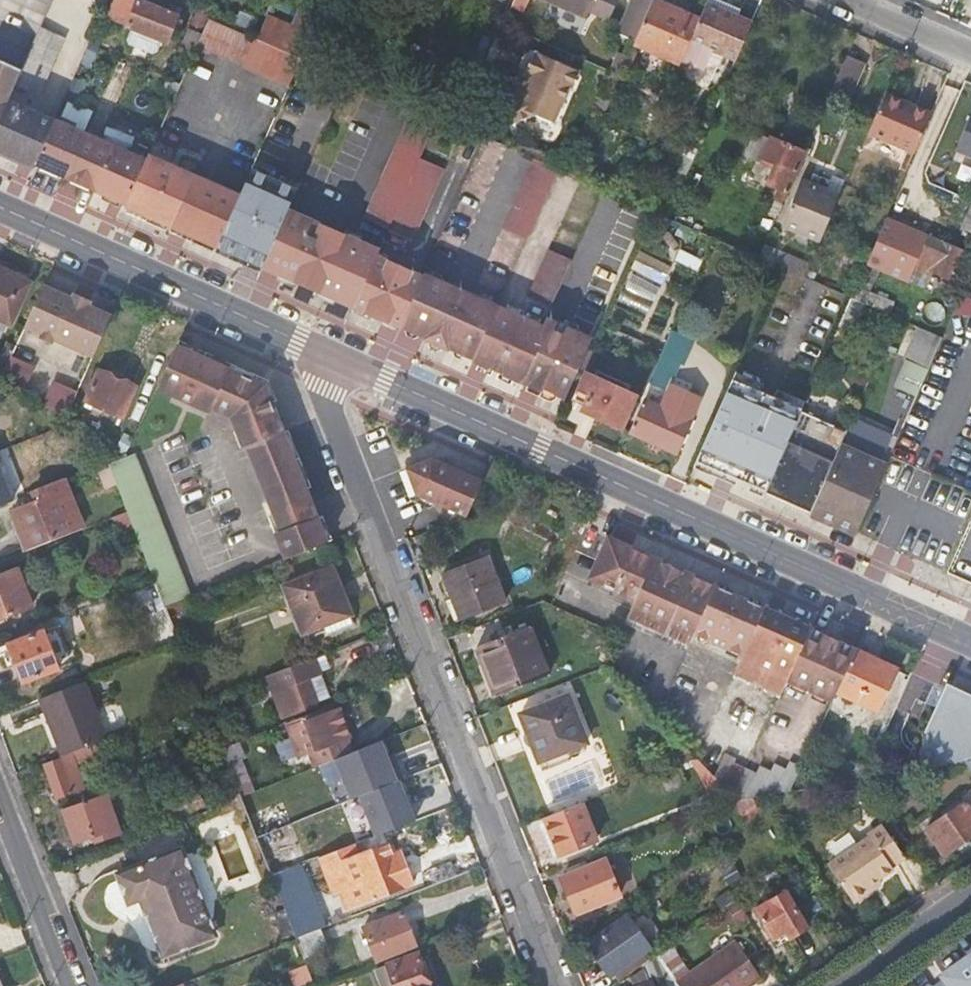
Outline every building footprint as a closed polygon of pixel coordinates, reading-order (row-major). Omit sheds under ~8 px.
[(144,0),(114,0),(107,17),(128,26),(123,38),(124,42),(131,45),(150,53),(154,51),(159,40),(166,43),(178,14),(144,0)] [(292,23),(312,32),(324,6),(312,0),(302,0),(292,23)] [(528,0),(515,0),(512,8),(523,12),(528,0)] [(587,18),(594,0),(546,0),(587,18)] [(619,29),(620,29),(628,32),(625,39),(611,69),(621,74),(634,45),(653,0),(632,0),(619,29)] [(661,0),(653,0),(634,45),(680,65),(683,58),(701,18),(661,0)] [(753,22),(708,2),(701,18),(683,58),(702,67),(710,50),(736,61),(753,22)] [(292,23),(266,12),(255,38),(301,58),(312,32),(292,23)] [(181,43),(195,50),(198,42),(209,18),(196,13),(181,43)] [(255,38),(209,18),(198,42),(244,62),(255,38)] [(65,37),(41,27),(22,70),(14,90),(37,100),(65,37)] [(628,32),(620,29),(617,36),(625,39),(628,32)] [(244,62),(290,83),(293,75),(301,58),(255,38),(244,62)] [(125,58),(144,67),(150,53),(131,45),(125,58)] [(513,91),(500,98),(510,124),(537,114),(555,122),(570,87),(573,88),(580,72),(536,52),(526,75),(521,87),(518,85),(516,85),(513,91)] [(866,63),(848,55),(830,96),(848,104),(866,63)] [(314,106),(331,114),(340,95),(347,78),(301,58),(293,75),(322,87),(314,106)] [(22,70),(0,61),(0,121),(9,101),(14,90),(22,70)] [(869,133),(914,152),(931,114),(886,93),(869,133)] [(37,164),(55,121),(9,101),(0,121),(0,148),(37,164)] [(421,158),(439,119),(414,108),(365,218),(390,229),(394,220),(421,158)] [(96,192),(127,205),(149,155),(58,116),(55,121),(37,164),(36,166),(64,177),(63,180),(95,194),(96,192)] [(957,149),(970,156),(970,117),(957,149)] [(778,189),(787,193),(804,154),(754,131),(745,152),(775,166),(767,185),(778,189)] [(671,181),(681,186),(697,149),(684,143),(679,154),(683,156),(671,181)] [(127,205),(172,225),(196,172),(150,151),(149,155),(127,205)] [(569,156),(562,171),(574,176),(580,161),(569,156)] [(417,230),(444,168),(421,158),(394,220),(417,230)] [(504,230),(527,240),(558,169),(535,159),(504,230)] [(172,225),(219,245),(230,219),(242,192),(196,172),(172,225)] [(783,225),(821,241),(841,195),(804,178),(783,225)] [(292,203),(246,182),(242,192),(230,219),(219,245),(215,253),(260,273),(264,267),(289,210),(292,203)] [(777,217),(787,193),(778,189),(773,200),(774,200),(768,214),(777,217)] [(970,233),(970,209),(962,229),(970,233)] [(298,282),(319,291),(338,300),(356,307),(378,256),(379,254),(381,251),(363,243),(344,234),(289,210),(264,267),(279,274),(298,282)] [(767,234),(774,218),(764,214),(757,230),(767,234)] [(962,250),(886,217),(851,296),(891,313),(897,302),(870,290),(880,270),(907,282),(913,267),(930,275),(932,270),(950,278),(962,250)] [(169,233),(215,253),(219,245),(172,225),(169,233)] [(365,238),(346,229),(344,234),(363,243),(365,238)] [(811,265),(765,245),(759,257),(782,266),(806,277),(811,265)] [(673,262),(641,248),(635,264),(666,278),(673,262)] [(531,296),(553,307),(572,261),(551,250),(531,296)] [(424,277),(378,256),(356,307),(401,328),(424,277)] [(11,326),(32,282),(0,267),(0,322),(11,326)] [(907,282),(924,289),(930,275),(913,267),(907,282)] [(298,282),(279,274),(277,279),(296,287),(298,282)] [(451,349),(475,359),(498,306),(468,293),(469,290),(454,283),(453,286),(425,274),(424,277),(401,328),(427,339),(427,341),(450,351),(451,349)] [(44,285),(25,326),(94,357),(113,316),(44,285)] [(338,300),(319,291),(317,296),(336,305),(338,300)] [(474,362),(519,382),(545,325),(499,305),(498,306),(475,359),(474,362)] [(401,328),(356,307),(353,312),(399,332),(401,328)] [(543,389),(566,400),(577,375),(590,346),(593,339),(547,318),(545,325),(519,382),(542,392),(543,389)] [(902,358),(929,370),(932,362),(944,336),(917,325),(902,358)] [(960,342),(970,343),(970,328),(962,327),(960,342)] [(672,332),(662,356),(676,363),(684,366),(694,341),(672,332)] [(16,345),(6,340),(1,353),(11,355),(16,345)] [(265,384),(178,345),(159,388),(212,412),(214,409),(231,417),(237,433),(235,434),(241,450),(248,447),(257,469),(271,503),(275,517),(267,520),(268,522),(283,559),(326,543),(310,502),(293,457),(275,410),(265,384)] [(599,350),(590,346),(577,375),(582,378),(570,406),(620,428),(636,393),(589,373),(599,350)] [(11,355),(1,353),(0,352),(0,379),(11,355)] [(0,379),(20,391),(33,366),(11,355),(0,379)] [(676,363),(662,356),(647,389),(662,395),(676,363)] [(123,417),(137,385),(101,368),(86,401),(123,417)] [(766,492),(801,412),(802,410),(733,379),(697,462),(766,492)] [(66,418),(78,393),(55,382),(44,406),(66,418)] [(662,408),(645,401),(631,433),(676,453),(696,408),(700,398),(672,386),(662,408)] [(766,492),(812,512),(847,431),(801,412),(766,492)] [(812,512),(858,533),(890,458),(905,424),(898,420),(891,435),(853,418),(847,431),(812,512)] [(123,433),(115,447),(117,449),(128,454),(129,453),(136,438),(123,433)] [(186,598),(129,453),(128,454),(109,462),(118,484),(128,510),(140,542),(154,576),(165,605),(186,598)] [(109,462),(96,467),(105,490),(118,484),(109,462)] [(415,493),(439,504),(465,516),(467,515),(469,512),(481,484),(433,462),(407,472),(415,493)] [(428,508),(439,504),(415,493),(407,472),(399,475),(410,501),(428,508)] [(12,510),(27,551),(63,536),(85,527),(67,480),(33,493),(36,501),(12,510)] [(262,507),(267,520),(275,517),(271,503),(262,507)] [(635,599),(626,618),(630,619),(656,563),(608,541),(591,578),(613,588),(635,599)] [(441,571),(448,593),(452,592),(463,622),(507,605),(486,555),(441,571)] [(630,619),(688,646),(693,635),(714,589),(656,563),(630,619)] [(34,605),(19,568),(0,575),(0,619),(34,605)] [(323,627),(351,616),(332,568),(284,587),(303,634),(323,627)] [(610,594),(613,588),(591,578),(588,584),(610,594)] [(763,610),(714,587),(714,589),(693,635),(741,657),(763,610)] [(195,620),(186,598),(165,605),(174,629),(195,620)] [(733,675),(779,695),(784,682),(808,630),(763,610),(741,657),(733,675)] [(354,625),(351,616),(323,627),(327,637),(354,625)] [(627,626),(685,652),(688,646),(630,619),(627,626)] [(24,684),(74,663),(59,626),(9,646),(24,684)] [(476,648),(495,697),(551,675),(531,627),(476,648)] [(824,636),(809,629),(808,630),(784,682),(830,703),(835,693),(855,650),(837,642),(836,644),(823,638),(824,636)] [(605,647),(598,660),(607,663),(613,650),(605,647)] [(897,670),(855,650),(835,693),(878,713),(897,670)] [(328,672),(321,654),(314,656),(321,675),(328,672)] [(282,719),(317,705),(308,680),(321,675),(314,656),(265,676),(282,719)] [(330,699),(321,675),(308,680),(317,705),(330,699)] [(108,739),(86,682),(40,701),(62,757),(91,746),(108,739)] [(926,769),(964,763),(970,773),(970,702),(949,692),(930,738),(928,737),(924,745),(926,746),(923,753),(926,769)] [(574,766),(569,752),(587,744),(568,695),(517,715),(545,778),(574,766)] [(332,704),(319,709),(321,717),(335,711),(332,704)] [(352,736),(341,708),(335,711),(321,717),(319,709),(284,723),(298,758),(309,753),(314,767),(334,759),(355,750),(350,737),(352,736)] [(223,719),(213,723),(222,745),(233,741),(223,719)] [(238,741),(221,747),(227,762),(240,758),(244,756),(238,741)] [(359,795),(397,780),(402,778),(396,763),(389,766),(385,755),(379,741),(355,750),(334,759),(350,798),(359,795)] [(694,759),(681,745),(653,756),(659,773),(694,759)] [(95,757),(91,746),(62,757),(44,764),(57,798),(84,788),(76,766),(95,757)] [(389,766),(396,763),(392,753),(385,755),(389,766)] [(744,771),(734,766),(735,761),(724,756),(714,778),(713,779),(731,799),(744,771)] [(248,780),(240,758),(227,762),(232,775),(241,771),(245,781),(248,780)] [(692,762),(677,767),(683,782),(697,778),(692,762)] [(731,799),(735,802),(753,799),(790,793),(800,771),(789,766),(786,773),(774,768),(770,776),(759,770),(756,776),(744,771),(731,799)] [(245,781),(241,771),(232,775),(238,790),(240,794),(252,789),(248,780),(245,781)] [(707,782),(715,805),(731,799),(713,779),(707,782)] [(359,795),(374,834),(413,819),(397,780),(359,795)] [(163,804),(169,822),(203,809),(201,805),(205,803),(199,789),(189,793),(179,797),(163,804)] [(187,789),(177,793),(179,797),(189,793),(187,789)] [(960,797),(964,803),(925,829),(945,857),(970,840),(970,790),(960,797)] [(119,830),(105,792),(78,802),(62,808),(74,838),(92,832),(95,839),(119,830)] [(762,812),(753,799),(735,802),(731,803),(744,821),(762,812)] [(598,842),(583,802),(545,817),(560,856),(598,842)] [(270,861),(301,855),(296,825),(264,831),(270,861)] [(905,860),(882,827),(868,837),(869,840),(828,868),(854,906),(868,896),(870,889),(878,882),(894,872),(892,869),(905,860)] [(360,857),(355,842),(319,857),(334,893),(339,891),(348,911),(412,886),(404,865),(398,867),(390,846),(360,857)] [(131,901),(142,897),(164,954),(217,935),(182,846),(119,871),(131,901)] [(621,896),(607,860),(561,878),(575,914),(621,896)] [(299,862),(271,873),(286,911),(295,934),(296,938),(321,929),(319,923),(323,922),(300,863),(299,862)] [(881,887),(878,882),(870,889),(868,896),(881,887)] [(729,889),(714,899),(721,909),(736,899),(729,889)] [(785,934),(790,941),(808,929),(785,891),(754,910),(773,941),(785,934)] [(739,905),(731,911),(739,923),(747,918),(739,905)] [(286,911),(274,915),(283,939),(295,934),(286,911)] [(363,927),(375,961),(416,945),(403,911),(363,927)] [(649,948),(626,915),(587,943),(610,976),(649,948)] [(329,949),(321,928),(321,929),(296,938),(304,958),(329,949)] [(679,984),(680,985),(754,985),(762,980),(736,945),(693,975),(679,984)] [(431,980),(434,975),(428,961),(423,958),(420,951),(399,960),(398,957),(374,967),(381,985),(434,985),(431,980)] [(679,984),(665,964),(659,953),(642,966),(649,985),(647,985),(680,985),(679,984)] [(679,954),(665,964),(679,984),(693,975),(679,954)] [(946,975),(954,985),(970,985),(970,957),(946,975)] [(307,966),(288,973),(293,985),(311,985),(314,984),(307,966)]
